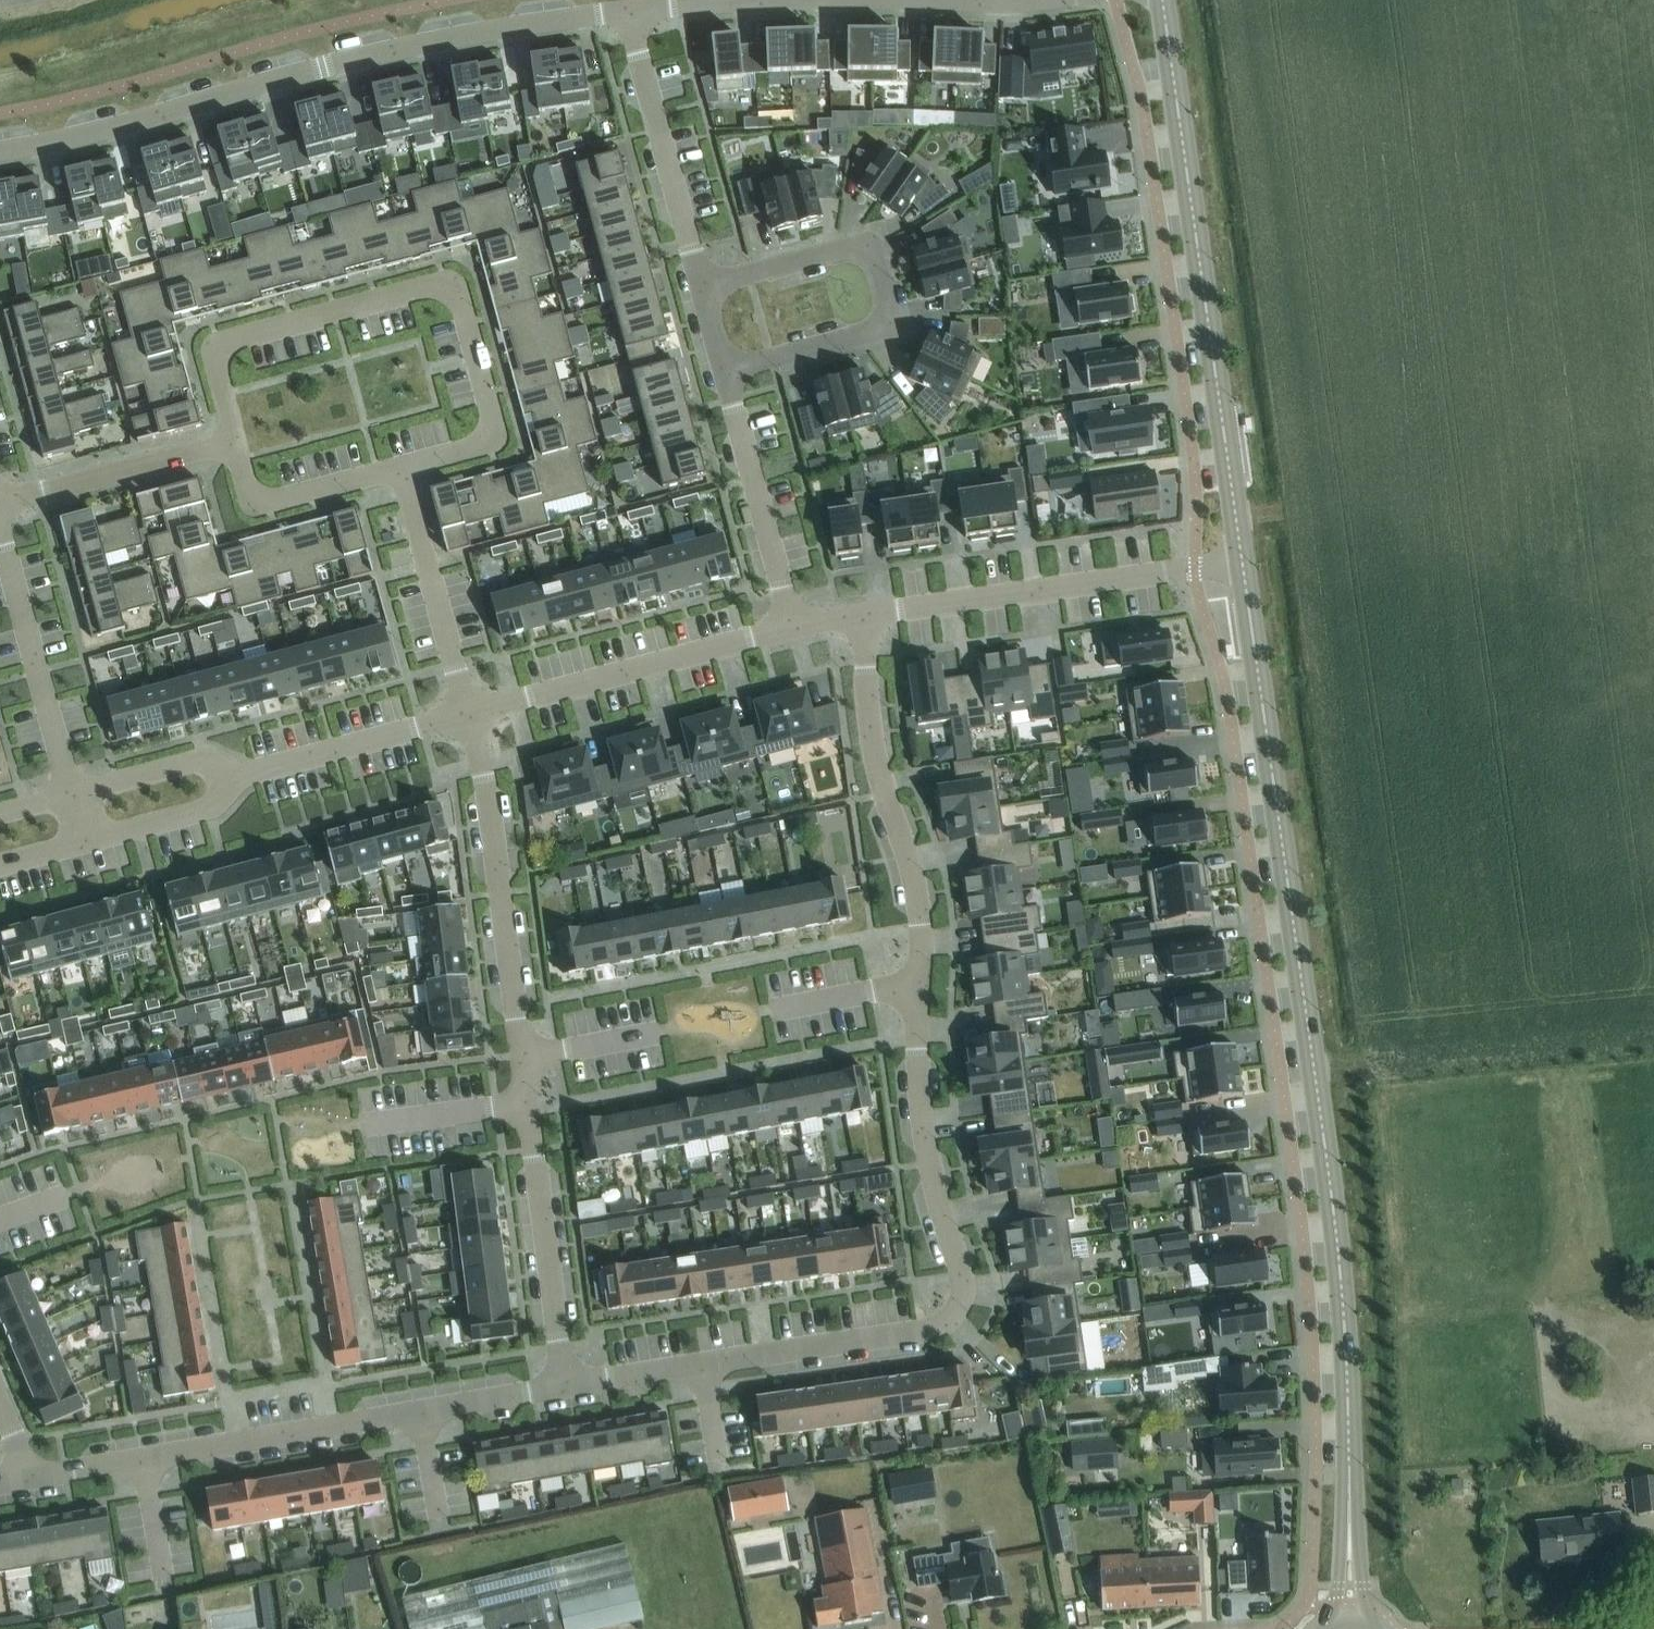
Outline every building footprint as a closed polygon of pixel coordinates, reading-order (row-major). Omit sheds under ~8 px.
[(1024,61),(999,60),(998,98),(1023,99),(1023,90),(1039,88),(1039,82),(1059,79),(1058,70),(1094,65),(1089,28),(1064,32),(1064,30),(1052,31),(1052,33),(1027,37),(1031,65),(1024,66),(1024,61)] [(815,31),(790,32),(791,73),(790,73),(790,78),(816,77),(816,72),(829,71),(828,42),(815,42),(815,31)] [(871,82),(872,31),(847,31),(847,42),(834,42),(834,71),(847,71),(847,82),(871,82)] [(896,31),(872,31),(871,82),(896,82),(896,72),(910,72),(910,42),(896,42),(896,31)] [(791,73),(790,32),(765,33),(766,44),(752,45),(754,75),(767,74),(790,73),(791,73)] [(956,84),(958,33),(933,32),(933,43),(920,42),(918,72),(931,72),(931,83),(956,84)] [(983,34),(958,33),(956,84),(980,85),(981,75),(994,75),(995,46),(982,45),(983,34)] [(754,75),(752,45),(739,46),(738,35),(711,38),(717,92),(744,90),(742,76),(754,75)] [(589,104),(581,50),(555,53),(563,108),(589,104)] [(563,108),(555,53),(530,57),(535,90),(521,92),(525,119),(539,117),(538,112),(563,108)] [(673,87),(688,86),(687,55),(671,55),(673,87)] [(511,111),(501,62),(476,66),(486,121),(487,120),(486,115),(511,111)] [(486,121),(476,66),(451,71),(457,104),(459,116),(461,125),(462,125),(486,121)] [(430,109),(423,77),(397,83),(410,136),(434,131),(435,131),(432,121),(430,109)] [(410,136),(397,83),(372,88),(384,142),(410,136)] [(358,148),(344,95),(319,102),(333,155),(358,148)] [(333,155),(319,102),(294,108),(308,162),(333,155)] [(459,116),(457,104),(443,106),(449,133),(463,130),(462,125),(461,125),(459,116)] [(449,133),(443,106),(430,109),(432,121),(435,131),(434,131),(435,136),(449,133)] [(902,126),(913,127),(913,112),(902,112),(902,126)] [(276,148),(266,116),(242,124),(258,176),(282,169),(284,174),(297,170),(289,144),(276,148)] [(1084,130),(1107,130),(1107,116),(1084,116),(1084,130)] [(758,129),(772,128),(772,117),(757,118),(758,129)] [(871,117),(857,118),(858,129),(872,128),(871,117)] [(954,118),(940,117),(939,128),(954,129),(954,118)] [(757,118),(743,118),(744,129),(758,129),(757,118)] [(954,129),(968,129),(968,119),(954,118),(954,129)] [(817,120),(817,131),(829,130),(831,130),(831,119),(817,120)] [(258,176),(242,124),(217,131),(227,163),(213,167),(221,193),(236,189),(235,183),(258,176)] [(831,130),(829,130),(830,156),(847,156),(850,129),(831,130)] [(1056,195),(1107,187),(1102,153),(1083,156),(1079,131),(1047,136),(1056,195)] [(583,146),(581,138),(568,142),(570,150),(583,146)] [(206,192),(191,139),(166,146),(181,199),(206,192)] [(570,150),(568,142),(556,145),(558,153),(570,150)] [(181,199),(166,146),(141,154),(150,186),(137,190),(144,216),(160,211),(162,219),(185,212),(181,199)] [(876,200),(879,202),(908,161),(907,160),(888,146),(880,157),(857,150),(852,166),(871,171),(859,188),(863,190),(861,192),(875,201),(876,200)] [(619,154),(575,166),(582,189),(625,178),(619,154)] [(510,164),(508,156),(495,159),(497,167),(510,164)] [(908,161),(879,202),(882,204),(881,206),(895,215),(896,214),(900,216),(911,200),(923,215),(949,195),(940,184),(936,187),(928,176),(931,171),(910,157),(907,160),(908,161)] [(128,214),(115,161),(90,167),(103,220),(128,214)] [(807,164),(782,171),(797,224),(800,223),(801,225),(817,221),(816,218),(821,217),(815,198),(835,199),(837,166),(822,165),(821,170),(808,170),(807,164)] [(103,220),(90,167),(65,173),(72,205),(58,208),(64,234),(79,231),(78,226),(103,220)] [(797,224),(782,171),(758,177),(763,194),(741,200),(745,216),(767,210),(773,230),(777,229),(777,231),(793,227),(793,225),(797,224)] [(973,200),(1006,190),(1001,172),(968,183),(973,200)] [(45,211),(39,178),(13,182),(23,237),(24,237),(23,231),(47,227),(49,238),(64,234),(58,208),(45,211)] [(631,201),(625,178),(582,189),(588,212),(631,201)] [(476,243),(507,189),(462,201),(456,181),(434,187),(449,242),(464,238),(466,246),(476,243)] [(13,182),(0,185),(0,241),(23,237),(13,182)] [(449,242),(434,187),(411,193),(417,213),(397,219),(409,261),(432,255),(431,254),(430,254),(429,248),(449,242)] [(556,197),(554,188),(537,193),(539,201),(556,197)] [(546,252),(540,229),(519,234),(507,189),(476,243),(479,253),(486,251),(490,267),(546,252)] [(382,198),(380,190),(367,194),(370,202),(382,198)] [(556,197),(539,201),(541,209),(558,205),(556,197)] [(346,208),(344,200),(332,203),(334,211),(346,208)] [(315,201),(307,203),(311,219),(319,217),(315,201)] [(637,223),(631,201),(588,212),(594,235),(637,223)] [(1102,201),(1059,208),(1062,230),(1061,231),(1065,259),(1067,259),(1068,268),(1093,265),(1091,256),(1121,251),(1117,222),(1105,224),(1102,201)] [(409,261),(397,219),(378,224),(372,203),(350,209),(365,265),(384,260),(386,267),(409,261)] [(232,238),(223,204),(207,209),(216,242),(232,238)] [(365,265),(350,209),(327,216),(333,236),(313,241),(325,284),(347,278),(345,270),(365,265)] [(957,223),(949,210),(921,229),(932,245),(913,250),(914,254),(912,255),(916,271),(918,270),(919,274),(968,261),(968,262),(972,261),(965,236),(960,237),(953,226),(957,223)] [(271,228),(269,220),(257,223),(259,231),(271,228)] [(643,245),(637,223),(594,235),(600,257),(643,245)] [(325,284),(313,241),(294,247),(288,226),(266,232),(281,288),(300,282),(302,290),(325,284)] [(281,288),(266,232),(243,238),(249,259),(229,264),(241,307),(264,300),(263,299),(262,299),(261,293),(281,288)] [(568,242),(566,233),(549,238),(551,246),(568,242)] [(196,250),(194,242),(181,246),(184,254),(196,250)] [(571,250),(568,242),(551,246),(554,255),(571,250)] [(650,269),(643,245),(600,257),(606,280),(650,269)] [(241,307),(229,264),(210,269),(204,249),(196,250),(184,254),(182,255),(196,310),(216,305),(218,313),(241,307)] [(532,279),(552,274),(546,252),(490,267),(496,286),(488,288),(494,311),(537,299),(532,279)] [(196,310),(182,255),(159,261),(165,281),(119,294),(173,325),(184,322),(183,321),(181,315),(196,310)] [(109,257),(97,260),(100,274),(113,271),(109,257)] [(129,267),(127,258),(115,262),(117,270),(129,267)] [(974,285),(968,262),(968,261),(919,274),(920,278),(918,278),(923,294),(925,294),(926,298),(945,293),(944,312),(960,313),(961,296),(973,296),(973,285),(974,285)] [(656,291),(650,269),(606,280),(612,303),(656,291)] [(1132,297),(1131,293),(1128,293),(1126,284),(1092,289),(1088,269),(1051,275),(1054,296),(1066,295),(1068,309),(1076,308),(1078,326),(1131,318),(1131,313),(1134,312),(1132,297)] [(118,273),(107,276),(109,285),(121,281),(118,273)] [(561,283),(563,292),(580,287),(578,279),(561,283)] [(28,282),(15,284),(17,296),(30,294),(28,282)] [(583,296),(580,287),(563,292),(566,300),(583,296)] [(662,314),(656,291),(612,303),(619,326),(662,314)] [(176,334),(173,325),(119,294),(131,339),(111,345),(117,367),(173,352),(168,336),(176,334)] [(568,336),(563,316),(562,313),(542,318),(537,299),(494,311),(500,333),(508,331),(513,351),(568,336)] [(11,342),(82,323),(78,308),(41,319),(36,303),(3,312),(11,342)] [(668,338),(662,314),(619,326),(628,361),(656,354),(652,342),(668,338)] [(86,338),(82,323),(11,342),(19,370),(52,361),(48,348),(86,338)] [(981,356),(965,349),(968,325),(952,323),(950,342),(931,334),(930,338),(928,337),(921,352),(923,353),(921,356),(970,379),(981,356)] [(584,326),(567,330),(570,339),(587,334),(584,326)] [(589,343),(587,334),(570,339),(572,347),(589,343)] [(1141,383),(1136,349),(1101,354),(1098,334),(1051,341),(1054,362),(1075,359),(1077,374),(1085,373),(1088,390),(1141,383)] [(554,363),(574,358),(568,336),(513,351),(518,370),(512,372),(512,371),(510,371),(517,395),(559,383),(554,363)] [(90,351),(52,361),(19,370),(27,400),(60,391),(56,377),(94,367),(90,351)] [(177,368),(173,352),(117,367),(123,389),(143,384),(148,400),(190,388),(184,365),(183,365),(183,366),(177,368)] [(659,365),(656,354),(628,361),(638,396),(681,385),(674,361),(659,365)] [(970,379),(921,356),(919,360),(917,359),(910,374),(912,375),(911,379),(929,387),(916,401),(940,424),(949,413),(945,409),(954,399),(960,402),(970,379)] [(841,376),(842,378),(838,379),(852,432),(876,425),(875,420),(886,412),(889,417),(902,409),(884,381),(867,391),(862,372),(858,373),(857,371),(841,376)] [(852,432),(838,379),(834,380),(834,378),(818,382),(818,384),(814,385),(819,406),(797,411),(806,443),(820,440),(818,434),(827,432),(828,438),(852,432)] [(591,420),(585,397),(565,403),(559,383),(517,395),(523,417),(530,415),(536,435),(591,420)] [(687,407),(681,385),(638,396),(644,419),(687,407)] [(191,390),(190,388),(148,400),(151,414),(131,419),(137,443),(200,426),(194,402),(187,404),(183,391),(189,389),(190,390),(191,390)] [(64,405),(60,391),(27,400),(35,429),(106,410),(102,395),(64,405)] [(610,394),(594,399),(596,407),(613,403),(610,394)] [(1136,447),(1150,445),(1144,409),(1117,413),(1114,397),(1071,404),(1074,422),(1089,419),(1094,453),(1117,450),(1118,455),(1118,457),(1137,454),(1137,453),(1136,447)] [(693,430),(687,407),(644,419),(650,442),(693,430)] [(109,425),(106,410),(35,429),(43,459),(76,450),(72,435),(109,425)] [(616,417),(600,422),(602,430),(618,426),(616,417)] [(577,447),(597,442),(591,420),(536,435),(540,450),(532,452),(535,462),(589,493),(577,447)] [(621,434),(618,426),(602,430),(604,439),(621,434)] [(699,453),(693,430),(650,442),(656,464),(699,453)] [(706,476),(699,453),(656,464),(662,488),(706,476)] [(589,493),(535,462),(525,464),(527,472),(512,476),(527,531),(549,525),(544,505),(589,493)] [(612,467),(614,475),(631,471),(629,462),(612,467)] [(816,468),(820,481),(836,476),(833,463),(816,468)] [(1013,503),(1027,501),(1022,468),(1007,471),(1008,476),(983,480),(991,534),(995,533),(995,538),(1013,535),(1013,531),(1017,530),(1013,503)] [(1081,486),(1079,470),(1049,475),(1051,491),(1081,486)] [(634,479),(631,471),(614,475),(617,484),(634,479)] [(1159,509),(1153,471),(1152,472),(1152,474),(1125,478),(1124,476),(1089,481),(1094,516),(1095,516),(1095,519),(1117,516),(1115,506),(1131,503),(1132,513),(1159,509)] [(527,531),(512,476),(492,481),(490,475),(491,475),(491,474),(472,479),(483,521),(499,517),(504,538),(527,531)] [(483,521),(472,479),(470,479),(470,481),(471,480),(473,487),(455,491),(453,485),(454,485),(454,484),(430,490),(447,553),(470,547),(465,526),(483,521)] [(199,480),(136,497),(142,520),(163,515),(167,533),(168,534),(210,522),(204,499),(199,480)] [(948,513),(945,497),(947,496),(944,480),(943,480),(929,482),(930,487),(905,491),(905,495),(906,495),(914,545),(917,545),(918,549),(925,548),(936,546),(935,542),(939,541),(935,515),(948,513)] [(991,534),(983,480),(957,484),(959,495),(947,496),(945,497),(948,513),(961,511),(965,537),(969,537),(970,541),(988,539),(987,534),(991,534)] [(871,524),(868,508),(869,508),(866,489),(865,489),(852,492),(853,497),(827,501),(835,557),(840,556),(840,561),(858,558),(858,553),(862,553),(858,526),(871,524)] [(699,503),(697,495),(685,498),(687,506),(699,503)] [(914,545),(906,495),(905,495),(880,499),(881,506),(869,508),(868,508),(871,524),(884,522),(888,549),(892,548),(893,553),(911,550),(910,546),(914,545)] [(687,506),(685,498),(672,501),(674,510),(687,506)] [(562,518),(595,510),(593,501),(560,509),(562,518)] [(654,515),(652,507),(639,510),(641,518),(654,515)] [(370,564),(358,518),(356,510),(318,520),(330,563),(344,559),(350,579),(373,573),(370,564)] [(641,518),(639,510),(627,513),(629,522),(641,518)] [(68,550),(138,531),(134,516),(97,527),(92,511),(60,520),(68,550)] [(604,511),(592,515),(594,523),(607,520),(604,511)] [(594,523),(592,515),(579,518),(581,527),(594,523)] [(330,563),(318,520),(296,526),(298,534),(283,538),(281,531),(282,531),(282,530),(280,530),(292,573),(291,573),(296,594),(320,587),(314,567),(330,563)] [(186,601),(217,547),(214,538),(207,540),(203,525),(209,523),(209,524),(211,524),(210,522),(168,534),(167,533),(147,538),(153,562),(174,556),(186,601)] [(292,573),(280,530),(262,535),(264,543),(244,548),(259,604),(282,598),(276,577),(291,573),(292,573)] [(563,538),(561,530),(548,533),(550,542),(563,538)] [(695,537),(697,543),(707,582),(731,576),(719,530),(695,537)] [(142,545),(138,531),(68,550),(76,579),(109,570),(105,556),(142,545)] [(550,542),(548,533),(536,537),(538,545),(550,542)] [(515,542),(503,545),(505,554),(518,551),(515,542)] [(707,582),(697,543),(674,549),(685,588),(707,582)] [(259,604),(244,548),(229,552),(227,545),(217,547),(186,601),(231,589),(237,610),(259,604)] [(505,554),(503,545),(490,549),(492,557),(505,554)] [(685,588),(674,549),(651,555),(662,594),(685,588)] [(639,601),(629,561),(627,555),(604,561),(606,568),(617,607),(639,601)] [(662,594),(651,555),(629,561),(639,601),(662,594)] [(617,607),(606,568),(583,574),(594,613),(617,607)] [(83,608),(154,589),(150,574),(113,584),(109,570),(76,579),(83,608)] [(594,613),(583,574),(561,580),(571,619),(594,613)] [(571,619),(561,580),(538,586),(548,625),(571,619)] [(361,593),(359,584),(346,588),(348,596),(361,593)] [(526,631),(515,592),(514,586),(490,592),(502,637),(526,631)] [(548,625),(538,586),(515,592),(526,631),(548,625)] [(348,596),(346,588),(333,591),(336,599),(348,596)] [(120,614),(158,603),(154,589),(83,608),(91,638),(125,629),(120,614)] [(316,605),(313,596),(301,600),(303,608),(316,605)] [(303,608),(301,600),(288,603),(290,612),(303,608)] [(266,602),(254,606),(256,614),(269,611),(266,602)] [(256,614),(254,606),(241,609),(243,617),(256,614)] [(357,628),(359,634),(370,673),(393,667),(381,621),(357,628)] [(225,631),(223,622),(210,626),(212,634),(225,631)] [(212,634),(210,626),(198,629),(200,637),(212,634)] [(1173,653),(1171,636),(1167,637),(1166,632),(1100,642),(1104,668),(1170,659),(1169,654),(1173,653)] [(180,643),(178,634),(165,638),(167,646),(180,643)] [(370,673),(359,634),(337,640),(347,679),(370,673)] [(167,646),(165,638),(152,641),(155,650),(167,646)] [(347,679),(337,640),(314,646),(324,685),(347,679)] [(134,655),(132,646),(119,650),(122,658),(134,655)] [(324,685),(314,646),(291,652),(302,691),(324,685)] [(122,658),(119,650),(107,653),(109,662),(122,658)] [(302,691),(291,652),(268,658),(279,698),(302,691)] [(1055,718),(1047,664),(1025,668),(1022,653),(1018,653),(1017,653),(1017,652),(1011,653),(1003,654),(1004,655),(1001,656),(1009,710),(1027,707),(1029,721),(1055,718)] [(1009,710),(1001,656),(998,656),(998,655),(984,657),(984,658),(979,659),(981,674),(960,677),(966,718),(965,718),(967,730),(992,727),(990,713),(1009,710)] [(279,698),(268,658),(246,665),(256,704),(279,698)] [(1072,685),(1068,658),(1053,660),(1058,688),(1072,685)] [(256,704),(246,665),(223,671),(234,710),(256,704)] [(966,718),(960,677),(940,680),(937,665),(933,665),(932,666),(932,665),(915,667),(915,668),(910,669),(911,676),(910,676),(911,685),(912,685),(914,698),(908,699),(911,717),(916,717),(918,725),(965,718),(966,718)] [(234,710),(223,671),(200,677),(211,716),(234,710)] [(211,716),(200,677),(178,683),(188,722),(211,716)] [(188,722),(178,683),(155,689),(165,728),(188,722)] [(1185,708),(1181,683),(1125,691),(1128,717),(1185,708)] [(1087,699),(1085,685),(1057,689),(1059,703),(1087,699)] [(143,734),(132,695),(130,689),(106,695),(118,741),(143,734)] [(165,728),(155,689),(132,695),(143,734),(165,728)] [(841,735),(836,704),(809,711),(804,692),(780,698),(793,748),(841,735)] [(793,748),(780,698),(756,705),(761,724),(748,727),(757,758),(793,748)] [(1188,734),(1185,708),(1128,717),(1132,742),(1188,734)] [(757,758),(748,727),(736,731),(731,712),(707,718),(720,768),(757,758)] [(720,768),(707,718),(683,725),(688,744),(675,747),(683,778),(720,768)] [(683,778),(675,747),(663,751),(657,731),(633,738),(647,788),(683,778)] [(1058,741),(1057,733),(1040,735),(1041,744),(1058,741)] [(647,788),(633,738),(610,744),(615,763),(602,767),(610,798),(647,788)] [(1129,756),(1127,741),(1099,745),(1101,760),(1129,756)] [(610,798),(602,767),(589,770),(584,751),(560,758),(574,807),(610,798)] [(1131,771),(1129,756),(1101,760),(1103,775),(1131,771)] [(947,815),(999,808),(992,757),(953,763),(956,786),(939,789),(940,794),(939,794),(942,812),(943,811),(943,817),(948,816),(947,815)] [(574,807),(560,758),(536,764),(542,783),(523,788),(527,820),(574,807)] [(1200,782),(1197,764),(1193,765),(1192,760),(1136,769),(1140,795),(1196,787),(1195,782),(1200,782)] [(1086,768),(1065,771),(1071,815),(1093,811),(1086,768)] [(438,804),(415,810),(425,849),(427,858),(451,851),(438,804)] [(1003,833),(999,808),(947,815),(948,816),(948,819),(947,819),(950,837),(951,836),(951,841),(974,837),(976,852),(1014,846),(1014,845),(1011,831),(1003,833)] [(425,849),(415,810),(392,816),(403,855),(425,849)] [(1122,825),(1120,811),(1079,817),(1081,831),(1122,825)] [(1207,833),(1205,816),(1200,816),(1200,812),(1143,820),(1147,847),(1204,839),(1203,834),(1207,833)] [(816,824),(814,813),(801,816),(804,827),(816,824)] [(403,855),(392,816),(370,822),(380,861),(381,861),(403,855)] [(804,827),(801,816),(789,819),(791,830),(804,827)] [(380,861),(370,822),(347,829),(357,867),(357,868),(359,876),(383,870),(381,861),(380,861)] [(768,824),(756,827),(758,837),(770,834),(768,824)] [(758,837),(756,827),(743,830),(745,840),(758,837)] [(357,867),(347,829),(323,835),(334,874),(357,868),(357,867)] [(1071,830),(1062,831),(1063,839),(1072,838),(1071,830)] [(725,845),(722,834),(710,837),(712,848),(725,845)] [(712,848),(710,837),(697,840),(699,851),(712,848)] [(677,849),(676,845),(675,839),(662,842),(664,852),(677,849)] [(664,852),(662,842),(649,845),(652,855),(664,852)] [(1029,843),(1014,845),(1014,846),(976,852),(979,873),(964,875),(965,880),(964,880),(966,894),(967,894),(967,897),(1018,889),(1015,871),(1032,868),(1029,843)] [(286,855),(285,855),(298,904),(323,897),(310,849),(286,855)] [(298,904),(285,855),(261,861),(274,910),(298,904)] [(632,866),(630,856),(617,859),(620,869),(632,866)] [(620,869),(617,859),(605,861),(607,872),(620,869)] [(274,910),(261,861),(260,862),(237,868),(250,917),(274,910)] [(1139,861),(1111,865),(1113,879),(1141,875),(1139,861)] [(1206,890),(1202,865),(1146,873),(1149,898),(1206,890)] [(587,877),(584,866),(572,869),(574,879),(587,877)] [(250,917),(237,868),(214,875),(214,874),(213,874),(226,923),(250,917)] [(574,879),(572,869),(559,872),(561,882),(574,879)] [(226,923),(213,874),(189,881),(202,930),(226,923)] [(842,880),(815,885),(823,925),(850,920),(842,880)] [(202,930),(189,881),(188,881),(164,888),(177,936),(202,930)] [(823,925),(815,885),(792,889),(800,929),(823,925)] [(800,929),(792,889),(769,894),(777,934),(800,929)] [(1021,908),(1018,889),(967,897),(968,900),(967,900),(969,913),(970,913),(970,918),(979,917),(982,939),(1035,931),(1035,932),(1042,931),(1038,906),(1021,908)] [(1210,916),(1206,890),(1149,898),(1153,924),(1210,916)] [(437,893),(438,902),(451,901),(450,892),(437,893)] [(119,900),(118,900),(131,949),(156,942),(143,894),(119,900)] [(777,934),(769,894),(746,898),(753,938),(777,934)] [(427,895),(414,896),(415,905),(428,904),(427,895)] [(415,905),(414,896),(401,898),(402,907),(415,905)] [(753,938),(746,898),(723,903),(730,943),(753,938)] [(131,949),(118,900),(94,907),(107,956),(131,949)] [(730,943),(723,903),(699,907),(707,947),(730,943)] [(417,911),(420,936),(461,931),(458,906),(417,911)] [(1087,906),(1076,907),(1078,927),(1089,926),(1087,906)] [(107,956),(94,907),(93,907),(70,914),(83,962),(107,956)] [(382,907),(368,909),(370,918),(383,916),(382,907)] [(707,947),(699,907),(676,912),(684,952),(707,947)] [(370,918),(368,909),(355,911),(357,919),(370,918)] [(684,952),(676,912),(653,916),(660,956),(684,952)] [(83,962),(70,914),(47,920),(47,919),(46,920),(59,968),(83,962)] [(660,956),(653,916),(630,920),(637,961),(660,956)] [(59,968),(46,920),(22,926),(35,975),(59,968)] [(637,961),(630,920),(607,925),(614,965),(637,961)] [(1150,938),(1148,923),(1120,927),(1123,942),(1150,938)] [(614,965),(607,925),(583,929),(591,970),(614,965)] [(22,926),(21,926),(21,927),(0,932),(0,943),(10,981),(35,975),(22,926)] [(591,970),(583,929),(557,934),(564,975),(591,970)] [(464,954),(461,931),(420,936),(423,958),(423,959),(464,954)] [(1039,974),(1036,955),(1038,955),(1035,932),(1035,931),(982,939),(985,960),(970,962),(971,967),(970,967),(972,981),(973,981),(973,984),(1024,976),(1039,974)] [(355,935),(342,939),(344,947),(357,944),(355,935)] [(1152,953),(1150,938),(1123,942),(1123,943),(1110,945),(1112,958),(1152,953)] [(1226,963),(1224,945),(1219,946),(1219,941),(1162,949),(1166,976),(1222,968),(1222,963),(1226,963)] [(359,952),(357,944),(344,947),(347,956),(359,952)] [(467,977),(464,954),(423,959),(423,958),(415,960),(418,984),(426,983),(426,982),(467,977)] [(326,959),(314,962),(316,971),(329,968),(326,959)] [(300,964),(292,966),(295,979),(303,977),(300,964)] [(295,979),(292,966),(283,968),(286,981),(295,979)] [(336,981),(334,973),(321,976),(323,984),(336,981)] [(254,976),(241,979),(243,988),(256,985),(254,976)] [(371,976),(362,978),(365,991),(374,989),(371,976)] [(1027,995),(1024,976),(973,984),(974,987),(973,987),(975,1000),(976,1000),(976,1006),(992,1003),(995,1025),(1025,1020),(1025,1021),(1048,1018),(1044,993),(1027,995)] [(306,990),(304,981),(303,977),(295,979),(298,992),(306,990)] [(467,978),(467,977),(426,982),(426,983),(429,1005),(429,1006),(469,1001),(466,978),(467,978)] [(243,988),(241,979),(228,982),(230,991),(243,988)] [(298,992),(295,979),(286,981),(289,994),(298,992)] [(219,994),(217,985),(204,988),(206,997),(219,994)] [(267,998),(265,990),(265,989),(252,992),(254,1001),(267,998)] [(377,1002),(374,989),(365,991),(368,1004),(377,1002)] [(1162,1006),(1159,989),(1112,996),(1115,1013),(1162,1006)] [(254,1001),(252,992),(239,995),(241,1004),(254,1001)] [(1225,1020),(1221,994),(1172,1001),(1176,1027),(1225,1020)] [(158,999),(145,1002),(147,1011),(160,1008),(158,999)] [(221,1009),(219,1001),(219,1000),(206,1003),(208,1012),(221,1009)] [(424,1030),(473,1024),(472,1023),(469,1001),(429,1006),(429,1005),(421,1006),(423,1029),(424,1030)] [(208,1012),(206,1003),(194,1006),(196,1015),(208,1012)] [(134,1005),(121,1008),(123,1017),(136,1013),(134,1005)] [(123,1017),(121,1008),(108,1011),(110,1020),(123,1017)] [(1097,1010),(1084,1012),(1087,1038),(1100,1036),(1097,1010)] [(176,1020),(174,1011),(161,1014),(163,1023),(176,1020)] [(355,1011),(331,1017),(342,1065),(366,1059),(355,1011)] [(163,1023),(161,1014),(148,1017),(150,1026),(163,1023)] [(0,1026),(13,1023),(11,1015),(0,1017),(0,1025),(0,1026)] [(81,1030),(78,1017),(69,1019),(72,1032),(81,1030)] [(342,1065),(331,1017),(308,1022),(319,1070),(341,1065),(342,1065)] [(72,1032),(69,1019),(60,1021),(64,1034),(72,1032)] [(1027,1035),(1025,1021),(1025,1020),(995,1025),(997,1039),(969,1043),(969,1047),(968,1047),(971,1064),(972,1064),(972,1068),(972,1069),(1024,1061),(1020,1036),(1027,1035)] [(130,1031),(128,1022),(115,1025),(117,1034),(130,1031)] [(319,1070),(308,1022),(285,1028),(296,1075),(319,1070)] [(382,1022),(373,1024),(376,1037),(385,1035),(382,1022)] [(15,1031),(13,1023),(0,1026),(3,1035),(15,1031)] [(476,1048),(473,1024),(424,1030),(423,1029),(419,1030),(422,1055),(476,1048)] [(35,1028),(37,1036),(37,1037),(50,1034),(48,1025),(35,1028)] [(117,1034),(115,1025),(102,1028),(104,1037),(117,1034)] [(296,1075),(285,1028),(262,1033),(263,1042),(264,1042),(273,1081),(274,1081),(296,1075)] [(84,1043),(81,1033),(81,1030),(72,1032),(75,1045),(84,1043)] [(75,1045),(72,1032),(64,1034),(66,1047),(75,1045)] [(388,1048),(385,1035),(376,1037),(379,1050),(388,1048)] [(48,1050),(47,1041),(46,1041),(34,1044),(36,1053),(48,1050)] [(1168,1058),(1166,1041),(1103,1050),(1105,1067),(1168,1058)] [(264,1042),(263,1042),(241,1047),(251,1087),(273,1081),(264,1042)] [(218,1053),(219,1053),(217,1044),(193,1050),(195,1058),(205,1098),(228,1092),(218,1053)] [(1237,1070),(1234,1045),(1172,1053),(1172,1055),(1176,1080),(1181,1079),(1181,1078),(1237,1070)] [(251,1087),(241,1047),(219,1053),(218,1053),(228,1092),(251,1087)] [(159,1108),(150,1069),(146,1054),(123,1060),(127,1074),(136,1113),(159,1108)] [(195,1058),(173,1064),(182,1103),(205,1098),(195,1058)] [(1031,1111),(1024,1061),(972,1069),(972,1068),(968,1068),(968,1074),(967,1074),(970,1091),(971,1091),(972,1096),(989,1093),(992,1117),(1031,1111)] [(182,1103),(173,1064),(150,1069),(159,1108),(181,1103),(182,1103)] [(0,1069),(0,1076),(5,1075),(13,1073),(11,1067),(0,1069)] [(864,1069),(837,1074),(845,1114),(871,1109),(864,1069)] [(1241,1096),(1237,1070),(1181,1078),(1181,1079),(1182,1084),(1185,1104),(1241,1096)] [(13,1073),(5,1075),(8,1088),(16,1086),(13,1073)] [(136,1113),(127,1074),(104,1080),(113,1119),(136,1113)] [(845,1114),(837,1074),(814,1078),(821,1119),(845,1114)] [(821,1119),(814,1078),(791,1083),(798,1123),(821,1119)] [(113,1119),(104,1080),(81,1085),(90,1124),(113,1119)] [(58,1091),(59,1091),(57,1082),(33,1088),(44,1136),(68,1130),(58,1091)] [(1092,1102),(1109,1099),(1107,1082),(1090,1085),(1092,1102)] [(798,1123),(791,1083),(768,1087),(775,1128),(798,1123)] [(81,1085),(59,1091),(58,1091),(68,1130),(69,1130),(69,1129),(90,1124),(81,1085)] [(775,1128),(768,1087),(744,1092),(752,1132),(775,1128)] [(752,1132),(744,1092),(721,1096),(729,1137),(752,1132)] [(729,1137),(721,1096),(698,1101),(705,1141),(729,1137)] [(705,1141),(698,1101),(675,1105),(682,1146),(705,1141)] [(1179,1103),(1152,1107),(1154,1122),(1182,1118),(1179,1103)] [(682,1146),(675,1105),(652,1110),(659,1150),(682,1146)] [(24,1119),(21,1106),(13,1108),(16,1121),(24,1119)] [(659,1150),(652,1110),(628,1114),(636,1154),(659,1150)] [(1038,1161),(1031,1111),(992,1117),(995,1140),(978,1142),(979,1147),(978,1148),(981,1165),(982,1165),(983,1170),(987,1169),(987,1168),(1038,1161)] [(636,1154),(628,1114),(605,1119),(613,1159),(636,1154)] [(1184,1133),(1182,1118),(1154,1122),(1156,1137),(1184,1133)] [(27,1132),(24,1119),(16,1121),(19,1134),(27,1132)] [(613,1159),(605,1119),(578,1124),(586,1164),(613,1159)] [(1109,1153),(1122,1152),(1120,1122),(1106,1123),(1109,1153)] [(1249,1149),(1245,1122),(1188,1130),(1192,1157),(1249,1149)] [(867,1159),(854,1161),(856,1172),(869,1170),(867,1159)] [(856,1172),(854,1161),(841,1164),(843,1174),(856,1172)] [(1044,1199),(1038,1161),(987,1168),(987,1169),(987,1173),(986,1173),(989,1190),(990,1190),(990,1194),(1015,1190),(1017,1204),(1044,1200),(1044,1199)] [(495,1196),(492,1172),(456,1177),(455,1165),(440,1167),(444,1203),(455,1202),(495,1196)] [(822,1178),(820,1167),(807,1169),(809,1180),(822,1178)] [(809,1180),(807,1169),(794,1172),(796,1182),(809,1180)] [(776,1186),(774,1175),(761,1177),(763,1188),(776,1186)] [(1158,1189),(1156,1175),(1128,1179),(1130,1193),(1158,1189)] [(1250,1200),(1246,1175),(1189,1183),(1193,1207),(1193,1209),(1250,1200)] [(763,1188),(761,1177),(748,1179),(750,1190),(763,1188)] [(866,1189),(865,1178),(852,1181),(854,1191),(866,1189)] [(854,1191),(852,1181),(839,1183),(841,1193),(854,1191)] [(820,1197),(818,1186),(805,1188),(807,1199),(820,1197)] [(729,1198),(729,1194),(728,1187),(715,1189),(717,1200),(724,1198),(729,1198)] [(807,1199),(805,1188),(793,1191),(794,1201),(807,1199)] [(717,1200),(715,1189),(702,1191),(704,1202),(711,1201),(717,1200)] [(681,1192),(668,1194),(670,1204),(683,1202),(681,1192)] [(411,1207),(409,1194),(398,1196),(401,1209),(411,1207)] [(670,1204),(668,1194),(655,1196),(657,1207),(670,1204)] [(773,1205),(771,1194),(759,1197),(760,1207),(773,1205)] [(358,1195),(308,1203),(313,1232),(358,1224),(358,1225),(363,1224),(358,1195)] [(498,1220),(495,1196),(455,1202),(458,1224),(458,1225),(498,1220)] [(1069,1196),(1044,1199),(1044,1200),(1017,1204),(1020,1226),(1005,1228),(1006,1233),(1005,1233),(1007,1247),(1008,1247),(1008,1250),(1076,1240),(1076,1239),(1070,1240),(1067,1222),(1073,1221),(1069,1196)] [(760,1207),(759,1197),(746,1199),(747,1209),(760,1207)] [(726,1209),(724,1198),(717,1200),(711,1201),(713,1211),(726,1209)] [(636,1210),(634,1200),(622,1202),(623,1212),(636,1210)] [(1253,1226),(1250,1200),(1193,1209),(1193,1207),(1188,1208),(1192,1235),(1253,1226)] [(713,1211),(711,1201),(704,1202),(698,1203),(700,1214),(713,1211)] [(623,1212),(622,1202),(609,1204),(610,1215),(623,1212)] [(396,1217),(393,1205),(383,1206),(385,1219),(396,1217)] [(680,1220),(679,1210),(666,1212),(668,1222),(680,1220)] [(668,1222),(666,1212),(653,1214),(655,1225),(668,1222)] [(398,1230),(396,1217),(385,1219),(387,1232),(398,1230)] [(634,1228),(632,1217),(619,1220),(621,1230),(634,1228)] [(857,1221),(859,1231),(860,1231),(866,1271),(890,1268),(882,1217),(857,1221)] [(413,1218),(403,1219),(405,1232),(415,1230),(413,1218)] [(501,1243),(498,1220),(458,1225),(458,1224),(447,1225),(450,1250),(461,1249),(461,1248),(501,1243)] [(608,1232),(621,1230),(619,1220),(607,1222),(608,1232)] [(190,1252),(185,1224),(135,1233),(140,1262),(145,1261),(145,1260),(190,1252)] [(363,1251),(358,1225),(358,1224),(313,1232),(318,1259),(363,1251)] [(813,1238),(814,1238),(812,1228),(787,1232),(789,1242),(790,1242),(796,1282),(819,1278),(813,1238)] [(418,1243),(415,1230),(405,1232),(407,1245),(418,1243)] [(860,1231),(859,1231),(836,1235),(842,1275),(866,1271),(860,1231)] [(1189,1249),(1186,1234),(1159,1238),(1161,1253),(1189,1249)] [(836,1235),(814,1238),(813,1238),(819,1278),(842,1275),(836,1235)] [(1076,1240),(1008,1250),(1008,1252),(1007,1253),(1009,1266),(1010,1266),(1011,1271),(1026,1269),(1029,1291),(1074,1284),(1074,1285),(1082,1284),(1079,1259),(1072,1260),(1070,1241),(1076,1240)] [(790,1242),(789,1242),(767,1245),(773,1285),(796,1282),(790,1242)] [(504,1266),(501,1243),(461,1248),(461,1249),(464,1272),(504,1266)] [(773,1285),(767,1245),(743,1249),(749,1289),(773,1285)] [(749,1289),(743,1249),(720,1253),(726,1292),(749,1289)] [(1191,1264),(1189,1249),(1161,1253),(1163,1268),(1191,1264)] [(367,1278),(363,1251),(318,1259),(322,1286),(367,1278)] [(118,1265),(116,1252),(105,1253),(107,1266),(118,1265)] [(195,1279),(190,1252),(145,1260),(145,1261),(150,1287),(195,1279)] [(1268,1273),(1266,1256),(1261,1256),(1261,1252),(1204,1260),(1208,1287),(1231,1283),(1264,1278),(1264,1274),(1268,1273)] [(726,1292),(720,1253),(697,1256),(703,1296),(726,1292)] [(703,1296),(697,1256),(674,1260),(680,1299),(703,1296)] [(408,1271),(407,1266),(406,1258),(395,1260),(397,1273),(408,1271)] [(102,1272),(100,1259),(89,1261),(91,1274),(102,1272)] [(680,1299),(674,1260),(650,1263),(656,1303),(680,1299)] [(656,1303),(650,1263),(627,1267),(633,1306),(656,1303)] [(407,1266),(408,1271),(409,1279),(420,1277),(418,1264),(407,1266)] [(120,1277),(118,1265),(107,1266),(109,1279),(120,1277)] [(507,1290),(504,1266),(464,1272),(467,1295),(507,1290)] [(633,1306),(627,1267),(602,1270),(602,1271),(591,1273),(596,1301),(606,1299),(608,1310),(633,1306)] [(410,1284),(409,1279),(408,1271),(397,1273),(400,1285),(410,1284)] [(104,1285),(102,1272),(91,1274),(93,1287),(104,1285)] [(35,1298),(24,1273),(0,1283),(0,1313),(35,1298)] [(422,1290),(420,1277),(409,1279),(410,1284),(412,1292),(422,1290)] [(372,1304),(367,1278),(322,1286),(327,1312),(372,1304)] [(199,1306),(195,1279),(150,1287),(154,1314),(199,1306)] [(1079,1324),(1074,1285),(1074,1284),(1029,1291),(1031,1305),(1024,1306),(1025,1310),(1024,1310),(1026,1327),(1027,1327),(1028,1330),(1028,1331),(1079,1324)] [(510,1313),(507,1290),(467,1295),(470,1317),(470,1318),(510,1313)] [(35,1298),(0,1313),(0,1319),(7,1336),(44,1320),(35,1298)] [(1200,1301),(1172,1305),(1174,1319),(1202,1315),(1200,1301)] [(376,1331),(372,1304),(327,1312),(331,1339),(376,1332),(376,1331)] [(1263,1304),(1207,1312),(1210,1339),(1213,1355),(1213,1358),(1256,1352),(1256,1346),(1254,1333),(1267,1331),(1263,1304)] [(113,1319),(111,1308),(111,1306),(100,1308),(102,1320),(113,1319)] [(111,1308),(113,1319),(113,1321),(124,1319),(122,1306),(111,1308)] [(204,1333),(199,1306),(154,1314),(159,1341),(204,1333)] [(1150,1308),(1143,1309),(1145,1323),(1152,1322),(1152,1319),(1150,1308)] [(431,1323),(429,1310),(418,1312),(420,1325),(431,1323)] [(414,1326),(412,1313),(401,1315),(403,1327),(414,1326)] [(513,1337),(510,1313),(470,1318),(470,1317),(459,1319),(463,1344),(513,1337)] [(115,1332),(113,1321),(113,1319),(102,1320),(104,1333),(115,1332)] [(126,1332),(124,1319),(113,1321),(115,1332),(115,1334),(126,1332)] [(54,1341),(44,1320),(7,1336),(17,1357),(54,1341)] [(433,1336),(431,1323),(420,1325),(423,1338),(433,1336)] [(1087,1374),(1079,1324),(1028,1331),(1028,1330),(1023,1331),(1024,1336),(1023,1336),(1026,1354),(1027,1353),(1027,1359),(1044,1356),(1047,1380),(1087,1374)] [(416,1338),(414,1326),(403,1327),(406,1340),(416,1338)] [(381,1330),(376,1331),(376,1332),(331,1339),(336,1368),(342,1367),(343,1370),(355,1368),(354,1365),(386,1359),(381,1330)] [(208,1360),(204,1333),(159,1341),(163,1367),(163,1368),(208,1360)] [(26,1379),(63,1363),(54,1341),(17,1357),(26,1379)] [(118,1368),(116,1355),(105,1357),(107,1370),(118,1368)] [(136,1373),(134,1360),(124,1362),(126,1375),(136,1373)] [(213,1388),(208,1360),(163,1368),(163,1367),(158,1368),(163,1397),(195,1392),(196,1395),(208,1393),(207,1390),(213,1388)] [(1143,1378),(1142,1378),(1143,1383),(1144,1383),(1145,1391),(1175,1388),(1174,1380),(1204,1378),(1203,1375),(1202,1361),(1202,1360),(1149,1368),(1143,1369),(1143,1378)] [(35,1401),(72,1385),(63,1363),(26,1379),(35,1401)] [(1274,1394),(1273,1381),(1260,1382),(1260,1379),(1259,1370),(1259,1367),(1247,1368),(1246,1367),(1242,1367),(1242,1369),(1233,1369),(1220,1370),(1221,1385),(1217,1385),(1219,1414),(1246,1412),(1247,1414),(1263,1413),(1263,1411),(1275,1410),(1275,1406),(1279,1405),(1278,1394),(1274,1394)] [(120,1381),(118,1368),(107,1370),(110,1382),(120,1381)] [(975,1418),(968,1368),(944,1371),(949,1412),(948,1412),(950,1422),(975,1418)] [(949,1412),(944,1371),(920,1375),(926,1415),(948,1412),(949,1412)] [(139,1386),(136,1373),(126,1375),(128,1387),(139,1386)] [(926,1415),(920,1375),(897,1378),(903,1418),(926,1415)] [(903,1418),(897,1378),(874,1381),(879,1421),(903,1418)] [(879,1421),(874,1381),(850,1385),(856,1425),(879,1421)] [(83,1410),(72,1385),(35,1401),(46,1426),(83,1410)] [(856,1425),(850,1385),(827,1388),(833,1428),(856,1425)] [(833,1428),(827,1388),(804,1391),(810,1431),(833,1428)] [(810,1431),(804,1391),(781,1395),(786,1435),(810,1431)] [(786,1435),(781,1395),(756,1398),(760,1422),(762,1437),(762,1438),(786,1435)] [(1039,1402),(1021,1406),(1027,1434),(1045,1430),(1039,1402)] [(673,1463),(665,1413),(637,1418),(644,1462),(643,1463),(644,1468),(673,1463)] [(637,1418),(610,1422),(617,1467),(643,1463),(644,1462),(637,1418)] [(617,1467),(610,1422),(583,1427),(590,1472),(617,1467)] [(760,1422),(753,1423),(755,1438),(762,1437),(760,1422)] [(1080,1422),(1065,1423),(1066,1438),(1081,1436),(1080,1422)] [(590,1472),(583,1427),(556,1431),(563,1476),(590,1472)] [(1187,1447),(1185,1429),(1159,1432),(1160,1449),(1187,1447)] [(563,1476),(556,1431),(529,1436),(536,1481),(563,1476)] [(536,1481),(529,1436),(502,1441),(509,1486),(510,1486),(536,1481)] [(931,1446),(929,1436),(916,1437),(917,1448),(931,1446)] [(966,1437),(953,1438),(955,1449),(968,1447),(966,1437)] [(955,1449),(953,1438),(940,1440),(942,1451),(955,1449)] [(897,1451),(895,1440),(882,1442),(884,1453),(897,1451)] [(1279,1469),(1277,1440),(1243,1443),(1242,1440),(1212,1442),(1215,1476),(1260,1473),(1260,1470),(1279,1469)] [(509,1486),(502,1441),(473,1446),(482,1496),(511,1491),(510,1486),(509,1486)] [(1115,1441),(1071,1445),(1073,1471),(1094,1470),(1094,1467),(1117,1466),(1115,1441)] [(884,1453),(882,1442),(869,1444),(871,1455),(884,1453)] [(850,1458),(849,1447),(836,1449),(837,1459),(850,1458)] [(837,1459),(836,1449),(823,1451),(824,1461),(837,1459)] [(804,1464),(802,1453),(789,1455),(791,1466),(804,1464)] [(791,1466),(789,1455),(776,1457),(778,1468),(791,1466)] [(376,1462),(349,1467),(356,1507),(383,1502),(376,1462)] [(356,1507),(349,1467),(326,1471),(333,1510),(356,1507)] [(333,1510),(326,1471),(303,1475),(310,1514),(333,1510)] [(912,1471),(890,1475),(895,1504),(917,1500),(912,1471)] [(310,1514),(303,1475),(280,1479),(287,1518),(310,1514)] [(662,1488),(660,1477),(647,1480),(649,1490),(662,1488)] [(1631,1479),(1635,1514),(1653,1512),(1653,1477),(1631,1479)] [(287,1518),(280,1479),(257,1483),(264,1522),(287,1518)] [(788,1511),(782,1479),(726,1489),(732,1521),(748,1518),(773,1514),(788,1511)] [(264,1522),(257,1483),(234,1486),(241,1526),(264,1522)] [(636,1493),(633,1483),(621,1485),(623,1496),(636,1493)] [(623,1496),(621,1485),(608,1488),(610,1499),(623,1496)] [(241,1526),(234,1486),(207,1491),(214,1531),(241,1526)] [(1194,1511),(1194,1524),(1212,1523),(1210,1492),(1169,1495),(1169,1504),(1187,1503),(1187,1511),(1194,1511)] [(582,1505),(579,1494),(567,1497),(569,1507),(582,1505)] [(567,1497),(554,1499),(556,1510),(569,1507),(567,1497)] [(1136,1500),(1122,1501),(1123,1517),(1137,1516),(1136,1500)] [(528,1516),(526,1505),(513,1508),(515,1519),(528,1516)] [(1063,1506),(1043,1510),(1053,1555),(1073,1550),(1063,1506)] [(115,1559),(106,1508),(77,1513),(85,1558),(86,1564),(89,1563),(91,1577),(113,1573),(111,1560),(115,1559)] [(515,1519),(513,1508),(500,1511),(503,1521),(515,1519)] [(883,1612),(865,1509),(813,1518),(825,1585),(820,1586),(823,1600),(812,1601),(816,1627),(843,1622),(843,1625),(870,1620),(869,1614),(883,1612)] [(85,1558),(77,1513),(50,1518),(58,1563),(85,1558)] [(1617,1515),(1537,1523),(1541,1562),(1621,1553),(1617,1515)] [(58,1563),(50,1518),(23,1523),(31,1568),(58,1563)] [(23,1523),(0,1527),(0,1550),(4,1572),(31,1568),(23,1523)] [(1249,1561),(1226,1563),(1228,1590),(1228,1592),(1229,1592),(1250,1590),(1251,1595),(1286,1592),(1287,1591),(1285,1591),(1283,1559),(1283,1558),(1284,1558),(1283,1537),(1266,1538),(1266,1535),(1263,1535),(1263,1538),(1247,1539),(1249,1561)] [(362,1540),(364,1551),(377,1548),(375,1537),(362,1540)] [(354,1553),(351,1542),(339,1545),(341,1556),(354,1553)] [(482,1614),(538,1600),(537,1595),(555,1590),(564,1628),(602,1628),(643,1619),(624,1544),(403,1598),(412,1628),(486,1628),(482,1614)] [(341,1556),(339,1545),(326,1548),(328,1558),(341,1556)] [(913,1559),(918,1587),(938,1584),(938,1582),(948,1580),(952,1602),(972,1598),(973,1602),(1005,1596),(1001,1574),(997,1575),(996,1572),(995,1572),(991,1555),(965,1560),(965,1562),(954,1564),(952,1554),(934,1557),(933,1555),(913,1559)] [(1197,1557),(1146,1560),(1137,1560),(1138,1568),(1099,1570),(1101,1610),(1200,1605),(1197,1557)] [(370,1575),(366,1558),(340,1563),(344,1580),(370,1575)] [(306,1559),(294,1561),(296,1572),(309,1569),(306,1559)] [(296,1572),(294,1561),(281,1564),(283,1575),(296,1572)] [(247,1565),(249,1575),(262,1573),(260,1562),(247,1565)] [(247,1564),(234,1567),(236,1578),(249,1575),(247,1565),(247,1564)] [(274,1584),(258,1587),(262,1610),(278,1608),(274,1584)] [(555,1590),(537,1595),(538,1600),(482,1614),(486,1628),(564,1628),(555,1590)] [(107,1605),(105,1595),(92,1597),(94,1608),(107,1605)] [(78,1600),(65,1603),(67,1614),(80,1611),(78,1600)] [(67,1614),(65,1603),(53,1606),(55,1616),(67,1614)] [(26,1627),(25,1616),(12,1618),(13,1628),(26,1627)] [(12,1618),(0,1619),(0,1628),(7,1628),(13,1628),(12,1618)]
